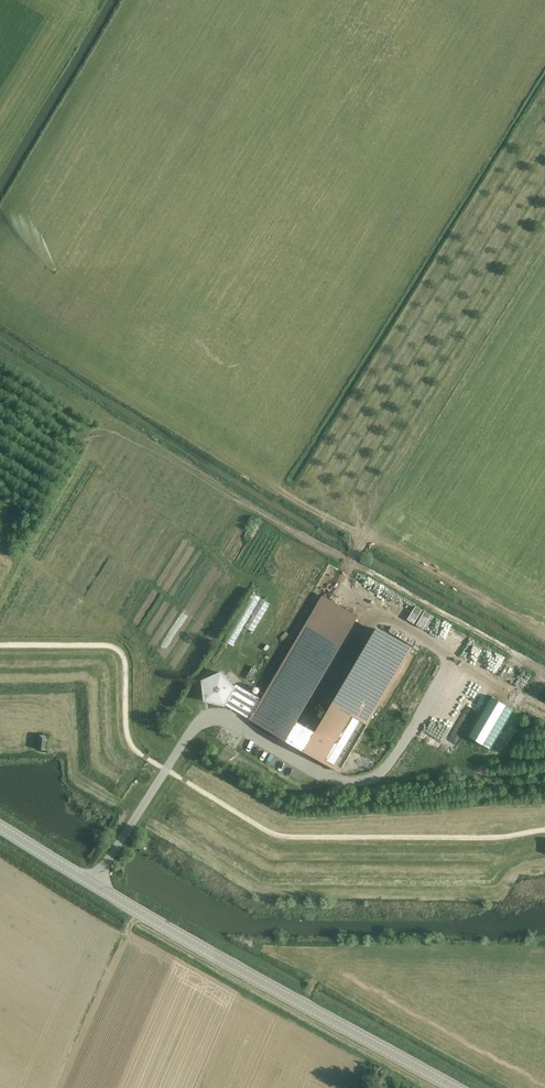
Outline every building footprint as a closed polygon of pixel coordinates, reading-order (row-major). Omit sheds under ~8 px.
[(249,592),(227,642),(237,647),(259,596),(249,592)] [(251,719),(251,720),(340,772),(413,648),(378,628),(333,704),(338,706),(321,735),(297,721),(359,616),(324,596),(262,700),(236,685),(235,687),(222,673),(204,681),(206,701),(225,705),(226,704),(251,719)] [(49,739),(36,739),(36,755),(49,755),(49,739)]
